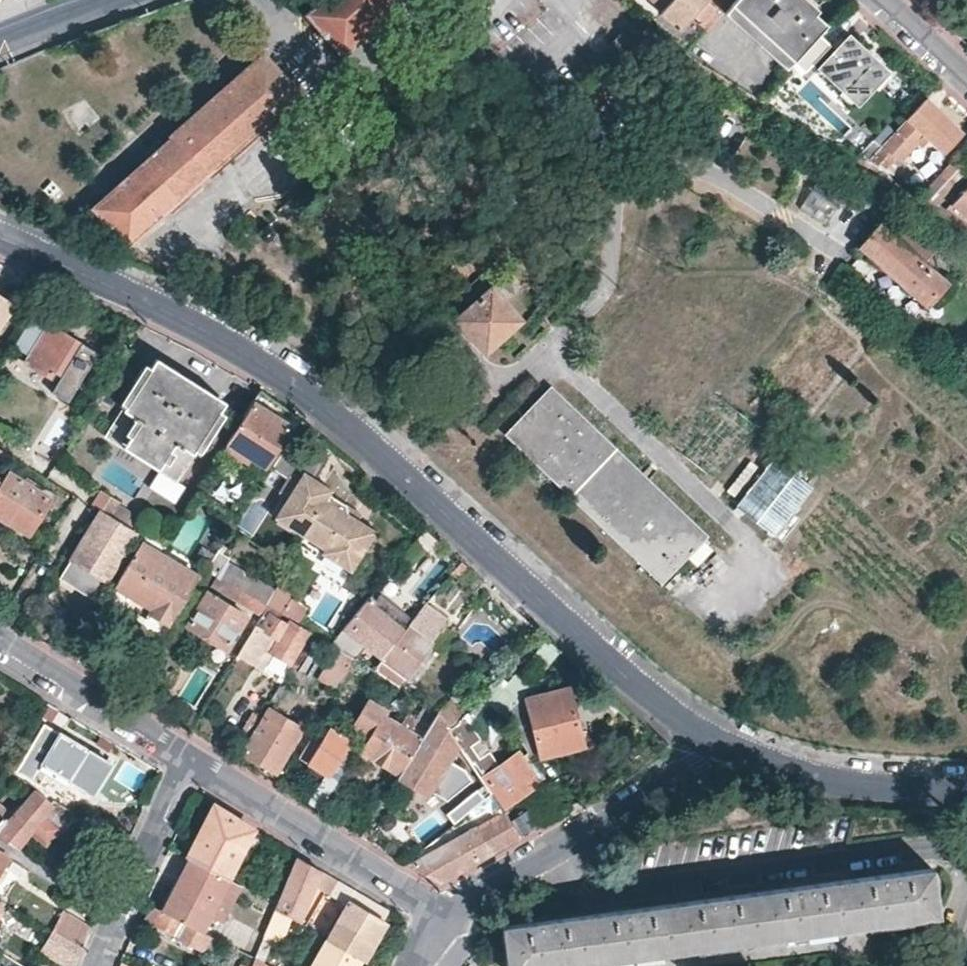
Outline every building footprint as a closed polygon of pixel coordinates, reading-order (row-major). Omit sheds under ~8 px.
[(394,0),(322,0),(308,13),(342,52),(397,3),(394,0)] [(667,0),(649,0),(661,10),(669,1),(667,0)] [(669,1),(661,10),(680,27),(693,13),(705,0),(667,0),(669,1)] [(693,13),(708,26),(723,11),(733,0),(705,0),(693,13)] [(723,11),(785,66),(824,21),(801,0),(733,0),(723,11)] [(887,71),(847,36),(838,47),(818,68),(857,104),(887,71)] [(129,243),(299,91),(264,52),(122,179),(114,169),(101,181),(110,190),(93,204),(129,243)] [(906,116),(867,157),(868,158),(890,170),(918,139),(923,143),(930,137),(945,150),(961,133),(923,99),(907,117),(906,116)] [(952,158),(922,190),(943,203),(951,195),(966,210),(966,172),(952,158)] [(811,186),(799,207),(824,221),(836,200),(811,186)] [(253,192),(262,203),(268,198),(258,187),(253,192)] [(894,233),(925,261),(935,249),(905,221),(894,233)] [(948,281),(925,261),(894,233),(882,222),(863,243),(929,302),(948,281)] [(520,321),(492,289),(491,290),(480,279),(463,294),(467,298),(456,309),(462,316),(458,320),(486,351),(520,321)] [(14,308),(0,299),(0,327),(14,308)] [(36,314),(15,347),(31,355),(27,363),(53,379),(57,373),(72,382),(94,347),(36,314)] [(151,362),(106,434),(175,477),(221,405),(151,362)] [(282,403),(260,387),(216,457),(219,459),(221,455),(228,459),(237,445),(265,462),(296,413),(282,403)] [(671,496),(549,388),(504,436),(666,583),(711,533),(671,496)] [(718,396),(678,447),(713,475),(754,424),(718,396)] [(287,502),(279,515),(305,530),(330,489),(334,484),(317,474),(328,456),(304,442),(290,433),(268,468),(285,479),(277,492),(279,497),(287,502)] [(0,448),(0,469),(3,471),(13,456),(0,448)] [(812,482),(774,453),(736,502),(774,532),(812,482)] [(25,530),(47,494),(27,482),(31,477),(24,473),(21,478),(7,470),(2,478),(0,477),(0,515),(25,530)] [(206,492),(197,486),(193,494),(201,499),(206,492)] [(100,488),(98,491),(92,501),(99,506),(136,528),(144,533),(148,527),(166,537),(171,530),(100,488)] [(359,516),(349,510),(348,500),(330,489),(305,530),(326,544),(323,549),(352,567),(377,527),(359,516)] [(363,510),(348,500),(349,510),(359,516),(363,510)] [(95,596),(136,528),(99,506),(59,574),(95,596)] [(199,568),(161,545),(166,537),(148,527),(144,533),(113,584),(132,595),(150,606),(132,634),(152,645),(199,568)] [(228,534),(209,565),(219,571),(269,601),(271,599),(295,614),(305,598),(280,581),(275,589),(228,560),(233,552),(224,547),(232,536),(228,534)] [(464,559),(452,572),(461,579),(472,567),(464,559)] [(263,612),(269,601),(219,571),(214,581),(263,612)] [(132,595),(113,584),(100,605),(119,616),(132,595)] [(209,587),(188,620),(229,645),(249,611),(209,587)] [(355,655),(374,666),(410,624),(369,591),(329,639),(337,644),(355,655)] [(311,627),(269,601),(263,612),(239,650),(258,663),(269,646),(277,650),(291,660),(311,627)] [(433,606),(428,601),(410,624),(374,666),(401,683),(433,643),(430,640),(441,629),(424,616),(433,606)] [(355,655),(337,644),(317,675),(336,687),(355,655)] [(269,646),(258,663),(265,668),(277,650),(269,646)] [(568,654),(560,648),(554,654),(562,661),(568,654)] [(510,679),(500,671),(479,696),(468,710),(451,730),(456,739),(459,743),(472,762),(477,758),(469,746),(479,739),(468,725),(496,694),(507,703),(527,678),(519,670),(510,679)] [(527,678),(507,703),(510,706),(521,693),(531,682),(527,678)] [(524,746),(531,757),(582,743),(564,686),(523,698),(521,693),(510,706),(502,716),(524,746)] [(443,716),(451,730),(468,710),(449,695),(443,703),(449,708),(443,716)] [(399,770),(439,707),(427,700),(410,729),(385,713),(389,709),(370,697),(354,723),(371,733),(362,748),(399,770)] [(443,703),(439,707),(443,716),(449,708),(443,703)] [(269,705),(242,749),(275,769),(303,725),(269,705)] [(399,770),(397,773),(427,792),(428,789),(447,760),(459,743),(456,739),(451,730),(443,716),(439,707),(399,770)] [(360,743),(319,719),(297,754),(328,773),(345,745),(355,751),(360,743)] [(110,760),(48,723),(33,748),(43,754),(37,764),(45,770),(49,764),(92,790),(110,760)] [(328,773),(338,779),(355,751),(345,745),(328,773)] [(531,757),(524,746),(500,763),(491,751),(477,762),(508,804),(540,781),(539,779),(544,775),(531,757)] [(461,770),(447,760),(428,789),(445,799),(470,780),(461,770)] [(19,778),(24,780),(39,790),(45,779),(26,767),(19,778)] [(322,774),(306,802),(320,809),(335,781),(322,774)] [(17,845),(29,829),(47,842),(61,825),(44,812),(47,808),(69,822),(76,809),(53,796),(52,798),(39,790),(24,780),(5,810),(0,818),(0,834),(17,845)] [(565,805),(552,787),(534,798),(545,816),(565,805)] [(481,798),(475,790),(445,814),(452,822),(481,798)] [(512,817),(501,802),(496,805),(494,799),(470,812),(476,824),(410,862),(425,872),(441,881),(471,864),(524,834),(512,817)] [(214,803),(187,856),(223,873),(229,876),(234,879),(238,871),(232,868),(253,826),(214,803)] [(512,817),(524,834),(542,823),(531,805),(512,817)] [(553,817),(567,809),(565,805),(545,816),(548,821),(553,817)] [(373,828),(365,823),(359,833),(367,837),(373,828)] [(288,913),(298,919),(320,867),(312,862),(297,852),(282,887),(277,900),(274,905),(288,913)] [(187,856),(160,908),(197,926),(223,873),(187,856)] [(937,909),(931,862),(923,863),(714,892),(501,923),(507,965),(545,965),(753,935),(937,909)] [(229,876),(223,873),(197,926),(203,929),(212,911),(229,876)] [(239,881),(234,879),(229,876),(212,911),(222,915),(239,881)] [(389,908),(336,876),(329,889),(346,899),(325,935),(360,955),(389,908)] [(93,877),(89,884),(100,892),(105,885),(93,877)] [(257,890),(277,900),(282,887),(263,877),(257,890)] [(213,951),(220,937),(203,929),(197,926),(160,908),(153,904),(146,918),(213,951)] [(274,905),(252,957),(259,961),(269,938),(277,941),(288,913),(274,905)] [(63,909),(51,927),(82,946),(86,935),(89,927),(63,909)] [(51,927),(38,948),(68,965),(73,965),(74,964),(82,946),(51,927)] [(299,965),(306,965),(324,937),(312,930),(294,963),(299,965)] [(360,955),(325,935),(324,937),(306,965),(354,965),(360,955)] [(252,957),(249,965),(248,965),(269,965),(259,961),(252,957)]
